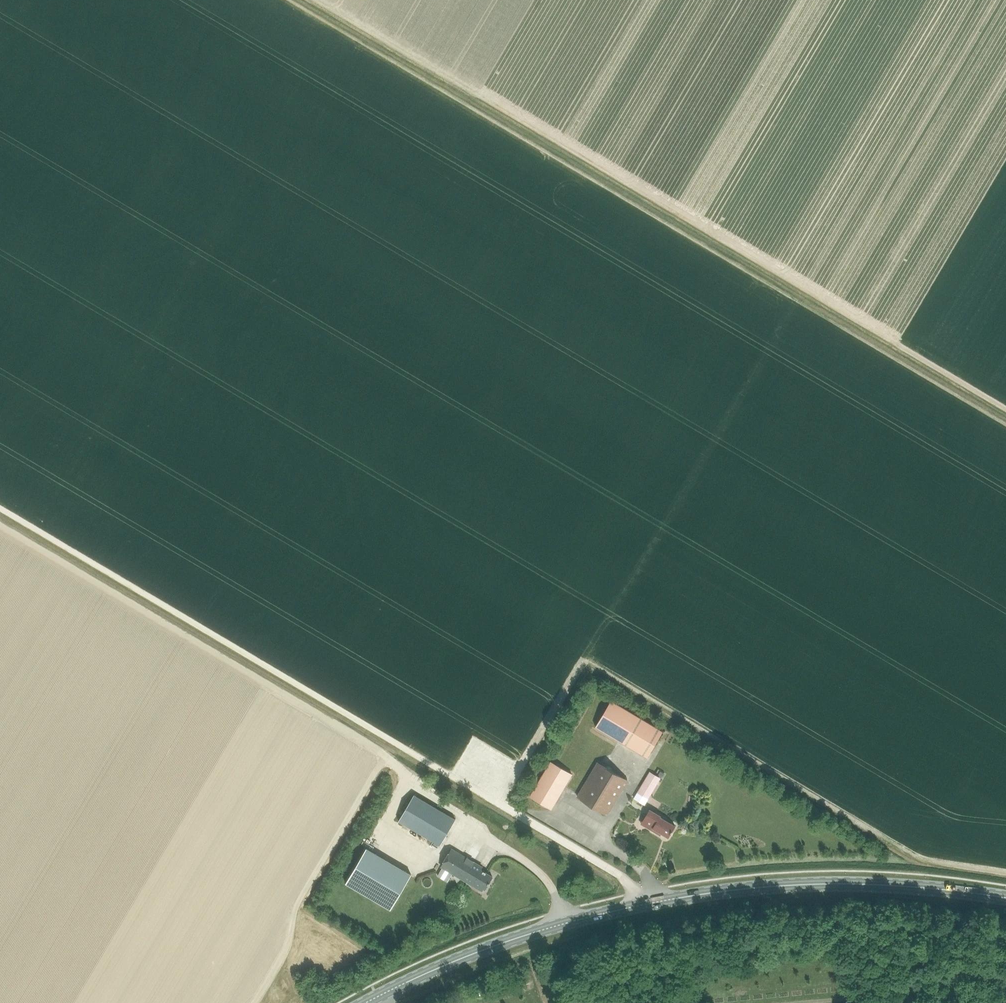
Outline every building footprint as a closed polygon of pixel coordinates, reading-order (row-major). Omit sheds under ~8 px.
[(595,727),(647,758),(663,732),(611,700),(595,727)] [(551,809),(572,774),(550,760),(529,796),(551,809)] [(597,762),(577,796),(607,814),(627,780),(597,762)] [(649,772),(639,790),(646,794),(657,776),(649,772)] [(440,845),(455,819),(414,794),(398,821),(440,845)] [(668,837),(675,826),(660,816),(649,809),(641,824),(658,834),(660,832),(668,837)] [(366,849),(346,884),(391,910),(411,875),(366,849)] [(485,889),(492,877),(480,870),(482,867),(451,849),(441,866),(482,890),(484,888),(485,889)]
